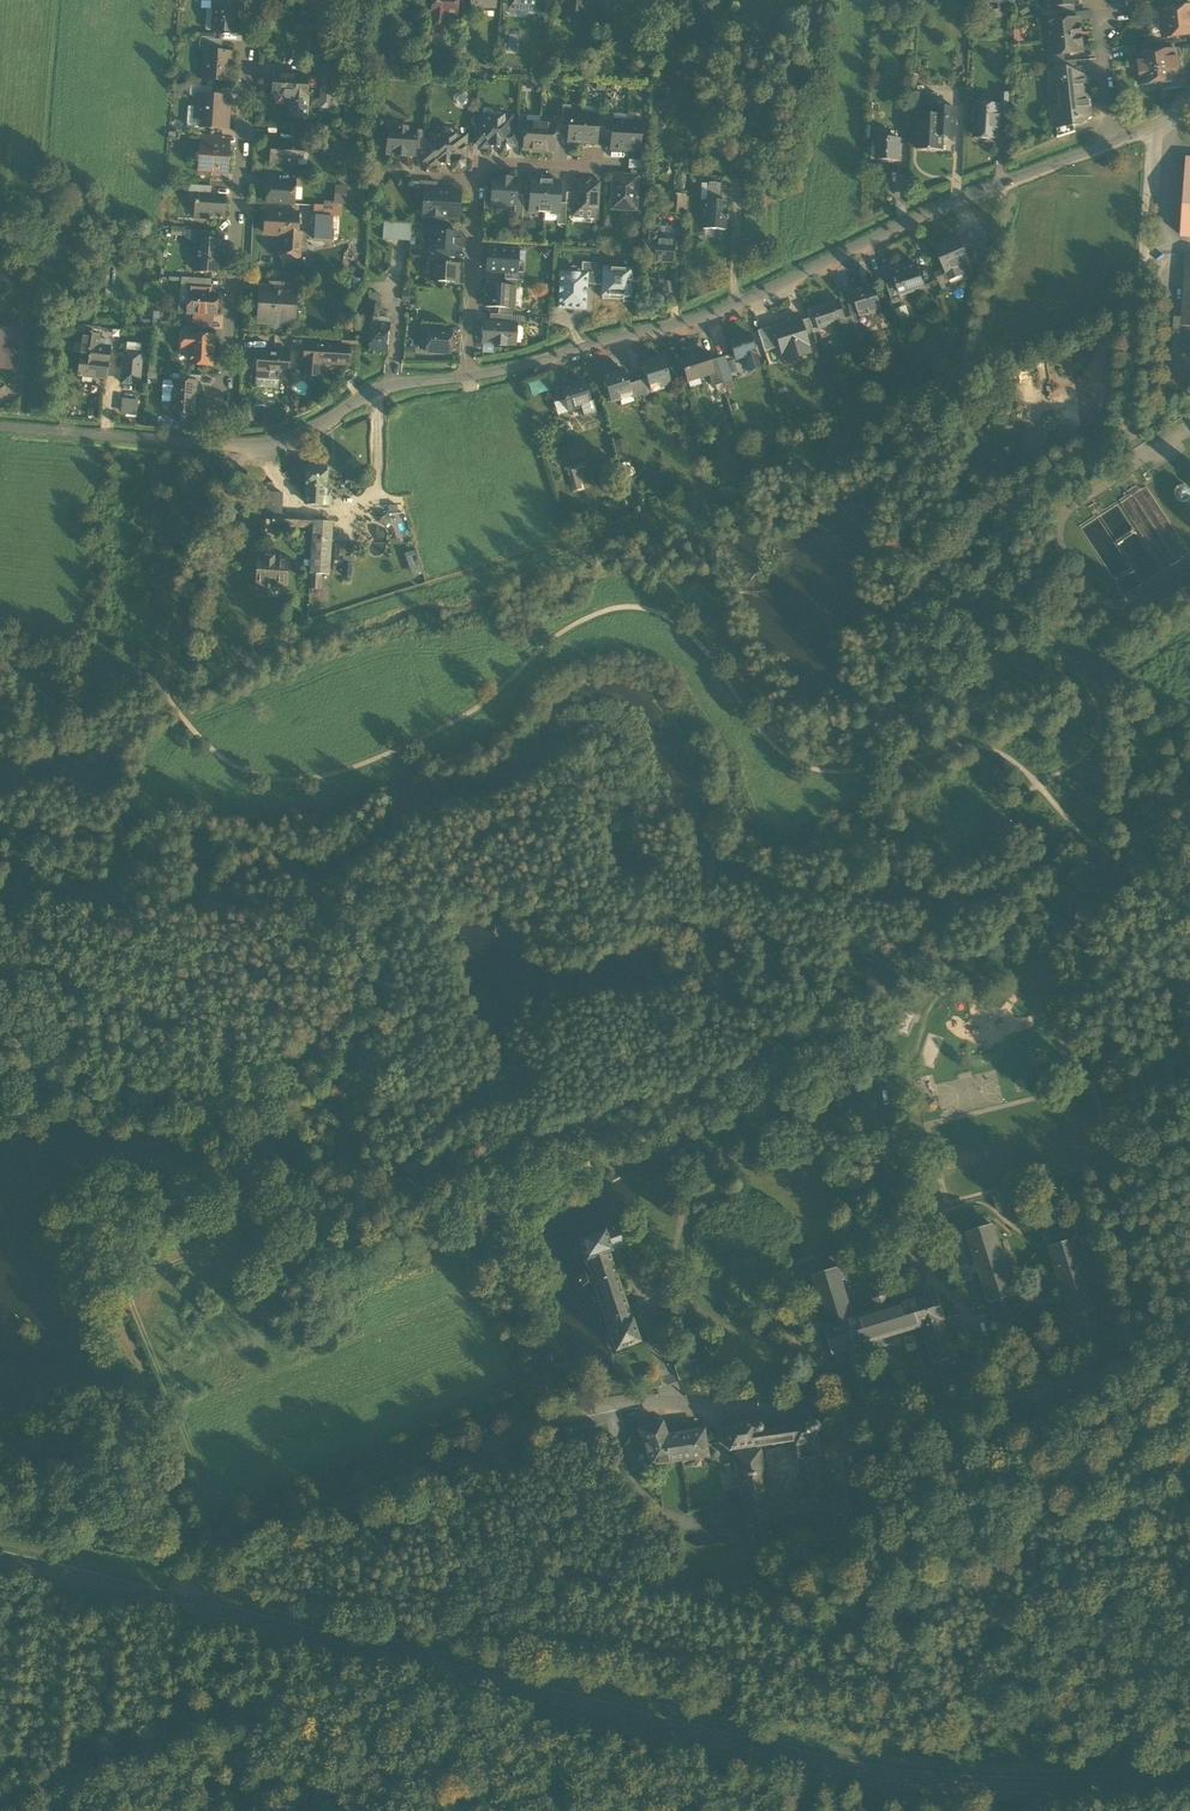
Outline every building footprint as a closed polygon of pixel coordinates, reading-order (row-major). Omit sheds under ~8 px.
[(215,10),(215,8),(232,9),(232,0),(211,0),(211,2),(210,10),(215,10)] [(445,27),(445,22),(455,22),(456,5),(456,0),(432,0),(432,3),(431,26),(445,27)] [(483,14),(483,8),(494,9),(494,0),(471,0),(471,1),(471,13),(483,14)] [(542,12),(543,0),(509,0),(509,6),(522,7),(522,4),(528,5),(528,11),(541,12),(542,12)] [(549,15),(550,0),(543,0),(542,12),(541,12),(541,14),(549,15)] [(576,11),(577,3),(587,3),(599,4),(599,0),(564,0),(564,11),(576,11)] [(650,9),(651,0),(644,0),(643,4),(642,4),(642,9),(650,9)] [(577,3),(576,11),(586,12),(587,3),(577,3)] [(522,7),(509,6),(508,17),(527,18),(528,11),(528,5),(522,4),(522,7)] [(1026,4),(1017,9),(1022,17),(1030,12),(1026,4)] [(1075,12),(1075,5),(1061,6),(1062,14),(1065,13),(1075,12)] [(1167,37),(1189,34),(1189,6),(1160,10),(1162,28),(1165,30),(1166,30),(1167,37)] [(232,32),(233,32),(235,9),(232,9),(215,8),(215,10),(213,31),(215,31),(232,32)] [(206,9),(205,30),(213,31),(215,10),(210,10),(206,9)] [(1076,20),(1078,21),(1092,20),(1091,10),(1075,12),(1065,13),(1066,21),(1076,20)] [(1048,32),(1049,39),(1081,36),(1080,28),(1079,27),(1078,21),(1076,20),(1066,21),(1049,23),(1050,30),(1048,32)] [(1014,30),(1014,42),(1026,42),(1020,37),(1020,30),(1014,30)] [(215,34),(214,39),(222,40),(231,41),(232,32),(215,31),(215,34)] [(1081,36),(1049,39),(1050,47),(1052,48),(1052,55),(1052,56),(1064,55),(1080,53),(1082,51),(1081,45),(1082,44),(1081,36)] [(199,48),(207,48),(207,47),(207,39),(200,39),(199,48)] [(207,47),(222,47),(222,40),(214,39),(207,39),(207,47)] [(1174,43),(1155,46),(1156,53),(1175,51),(1174,43)] [(1137,55),(1156,53),(1155,46),(1136,48),(1137,55)] [(212,80),(219,81),(219,80),(222,78),(228,78),(230,53),(221,52),(222,47),(207,47),(207,48),(206,60),(204,60),(204,71),(210,72),(212,74),(212,80)] [(1175,51),(1156,53),(1159,81),(1178,79),(1175,51)] [(1140,84),(1159,81),(1156,53),(1137,55),(1140,84)] [(1048,64),(1052,63),(1065,62),(1064,55),(1052,56),(1052,55),(1047,56),(1048,64)] [(467,59),(464,67),(471,69),(474,62),(467,59)] [(502,59),(499,65),(511,70),(514,64),(502,59)] [(1076,60),(1065,62),(1052,63),(1053,70),(1063,69),(1074,74),(1077,68),(1076,60)] [(320,100),(331,101),(332,83),(335,83),(336,67),(322,66),(320,100)] [(331,101),(331,104),(337,105),(339,67),(336,67),(335,83),(332,83),(331,101)] [(1077,68),(1074,74),(1082,77),(1082,76),(1084,77),(1086,72),(1083,67),(1077,68)] [(1089,79),(1084,77),(1082,76),(1082,77),(1074,74),(1063,69),(1053,70),(1049,73),(1051,87),(1060,91),(1062,106),(1053,107),(1052,109),(1054,127),(1061,127),(1068,127),(1067,125),(1079,123),(1086,118),(1087,119),(1089,119),(1091,118),(1092,115),(1091,114),(1089,98),(1084,96),(1083,91),(1090,86),(1089,79)] [(288,117),(306,118),(307,99),(304,99),(305,74),(290,73),(289,76),(273,75),(272,95),(283,96),(289,102),(288,117)] [(537,78),(526,77),(526,89),(537,89),(537,78)] [(597,81),(596,90),(605,91),(606,82),(597,81)] [(173,95),(189,96),(190,86),(174,85),(173,95)] [(189,96),(195,97),(195,95),(196,95),(211,96),(212,87),(190,86),(189,96)] [(912,107),(928,108),(929,93),(913,92),(912,107)] [(1000,115),(1008,115),(1010,94),(1000,93),(999,106),(1000,106),(1000,115)] [(201,128),(228,130),(229,118),(226,118),(227,97),(211,96),(196,95),(195,95),(195,97),(199,97),(199,108),(195,107),(194,120),(202,120),(201,128)] [(316,107),(331,108),(331,104),(331,101),(320,100),(317,99),(316,107)] [(983,139),(990,139),(992,137),(998,137),(1000,115),(1000,106),(999,106),(976,104),(976,113),(973,115),(973,122),(975,125),(974,136),(980,136),(983,139)] [(562,105),(562,118),(561,127),(568,127),(569,113),(570,113),(570,106),(562,105)] [(186,127),(194,127),(194,120),(195,107),(187,107),(186,127)] [(584,107),(584,114),(597,115),(597,113),(598,108),(584,107)] [(918,150),(942,152),(943,136),(955,137),(956,109),(935,108),(934,116),(920,115),(918,150)] [(365,111),(349,109),(347,123),(363,126),(365,111)] [(503,151),(506,151),(509,148),(510,146),(510,132),(511,117),(503,116),(500,113),(494,113),(491,116),(483,115),(482,130),(481,145),(481,146),(482,148),(488,149),(490,147),(490,145),(491,145),(491,147),(492,147),(493,145),(498,145),(498,147),(499,148),(499,146),(500,146),(500,148),(503,151)] [(568,142),(582,143),(584,114),(570,113),(569,113),(568,127),(568,142)] [(597,127),(604,128),(605,117),(605,113),(597,113),(597,115),(598,115),(597,127)] [(597,115),(584,114),(582,143),(596,144),(597,127),(598,115),(597,115)] [(518,132),(525,132),(525,123),(526,123),(526,116),(519,115),(518,132)] [(540,116),(526,116),(526,123),(540,124),(540,116)] [(561,134),(561,127),(562,118),(554,117),(553,124),(554,124),(554,134),(561,134)] [(604,131),(612,132),(612,121),(613,121),(613,118),(605,117),(604,128),(604,131)] [(610,150),(625,151),(627,122),(613,121),(612,121),(612,132),(610,150)] [(641,123),(627,122),(625,151),(639,151),(641,123)] [(532,152),(538,152),(540,124),(526,123),(525,123),(525,132),(524,150),(530,150),(532,152)] [(553,124),(540,124),(538,152),(544,153),(546,151),(552,151),(554,134),(554,124),(553,124)] [(294,135),(304,136),(305,129),(291,128),(291,135),(294,135)] [(395,156),(405,157),(405,156),(414,156),(414,149),(416,130),(407,130),(407,128),(397,128),(397,129),(388,128),(386,154),(395,155),(395,156)] [(414,149),(423,149),(424,139),(424,131),(416,130),(414,149)] [(455,169),(460,169),(464,166),(464,157),(465,157),(466,145),(465,145),(466,136),(456,136),(456,134),(452,130),(445,130),(441,133),(441,135),(431,134),(431,139),(429,161),(429,164),(431,166),(437,166),(439,164),(439,162),(452,163),(452,165),(455,169)] [(474,144),(481,145),(482,130),(474,130),(474,144)] [(510,146),(517,147),(518,132),(510,132),(510,146)] [(199,143),(221,145),(221,139),(222,136),(200,135),(199,143)] [(270,163),(298,165),(299,153),(303,153),(304,136),(294,135),(293,141),(271,139),(270,163)] [(878,161),(898,162),(900,139),(879,138),(879,148),(878,161)] [(221,139),(221,145),(227,145),(225,174),(211,173),(211,174),(201,173),(202,153),(199,153),(197,179),(227,181),(230,139),(221,139)] [(431,139),(424,139),(423,149),(422,160),(429,161),(431,139)] [(201,173),(211,174),(211,173),(225,174),(227,145),(221,145),(199,143),(199,153),(202,153),(201,173)] [(868,160),(878,161),(879,148),(869,147),(868,160)] [(299,153),(298,165),(307,165),(307,153),(303,153),(299,153)] [(1189,236),(1189,158),(1187,158),(1184,204),(1182,236),(1189,236)] [(629,169),(645,170),(646,161),(629,160),(629,169)] [(645,178),(645,170),(631,169),(630,176),(638,177),(645,178)] [(678,170),(677,194),(684,195),(686,170),(678,170)] [(614,175),(612,203),(620,203),(619,209),(636,210),(638,177),(630,176),(614,175)] [(517,181),(512,181),(498,180),(493,180),(492,190),(491,204),(492,204),(498,205),(499,206),(499,205),(503,209),(507,206),(508,205),(515,206),(516,195),(517,181)] [(530,212),(544,213),(546,181),(531,180),(530,201),(529,212),(530,212)] [(419,188),(437,190),(437,182),(419,181),(419,188)] [(560,182),(546,181),(544,213),(557,214),(558,214),(559,203),(560,182)] [(266,202),(294,204),(295,183),(268,182),(266,202)] [(580,216),(596,217),(598,184),(575,182),(574,193),(573,210),(580,210),(580,216)] [(707,184),(706,200),(721,201),(722,183),(707,183),(707,184)] [(335,185),(333,203),(345,204),(347,186),(335,185)] [(197,196),(210,197),(211,187),(189,186),(189,193),(198,193),(197,196)] [(428,218),(457,219),(458,191),(426,189),(425,206),(429,206),(428,218)] [(483,215),(491,215),(492,204),(491,204),(492,190),(485,189),(483,215)] [(188,204),(195,204),(195,202),(197,202),(197,196),(198,193),(189,193),(188,204)] [(567,193),(566,203),(566,209),(573,210),(574,193),(567,193)] [(683,214),(684,195),(677,194),(670,194),(669,213),(683,214)] [(514,216),(522,217),(523,201),(523,195),(516,195),(515,206),(514,216)] [(220,219),(222,219),(224,198),(210,197),(197,196),(197,202),(195,202),(195,204),(197,204),(196,216),(220,218),(220,219)] [(704,200),(703,229),(714,230),(724,230),(724,220),(726,220),(726,210),(725,210),(726,201),(721,201),(706,200),(704,200)] [(530,201),(523,201),(522,217),(521,222),(529,223),(530,212),(529,212),(530,201)] [(565,225),(566,209),(566,203),(559,203),(558,214),(557,214),(557,225),(565,225)] [(314,214),(332,215),(332,206),(315,205),(314,214)] [(278,251),(284,264),(298,256),(300,234),(297,234),(298,212),(281,211),(281,215),(265,214),(264,233),(286,235),(285,247),(278,251)] [(313,239),(322,239),(322,231),(331,231),(332,215),(314,214),(313,239)] [(382,239),(410,240),(410,224),(383,223),(382,239)] [(429,232),(439,233),(439,225),(423,224),(422,234),(429,234),(429,232)] [(658,226),(657,234),(674,235),(674,227),(658,226)] [(686,227),(675,227),(675,241),(686,241),(686,227)] [(976,230),(982,242),(988,239),(982,227),(976,230)] [(969,235),(974,246),(982,242),(976,230),(976,228),(968,231),(969,235)] [(184,239),(193,239),(194,231),(185,230),(184,236),(184,239)] [(198,239),(215,240),(215,232),(194,231),(193,239),(197,239),(198,240),(198,239)] [(322,231),(322,239),(330,240),(331,231),(322,231)] [(429,234),(428,249),(435,249),(455,250),(459,251),(460,234),(439,233),(429,232),(429,234)] [(655,262),(673,264),(675,235),(674,235),(657,234),(649,233),(648,249),(655,250),(655,262)] [(969,235),(959,239),(964,250),(974,246),(969,235)] [(587,241),(590,247),(596,245),(593,238),(587,241)] [(194,272),(219,273),(221,240),(215,240),(198,239),(198,240),(197,255),(196,255),(194,272)] [(969,262),(964,250),(959,239),(936,249),(945,270),(958,265),(959,267),(959,266),(969,262)] [(547,247),(540,252),(546,259),(552,254),(547,247)] [(454,258),(455,250),(435,249),(435,257),(449,258),(454,258)] [(517,251),(488,249),(487,271),(505,272),(516,272),(516,262),(517,251)] [(432,264),(449,265),(449,258),(435,257),(428,256),(427,264),(432,264)] [(1189,354),(1189,256),(1187,256),(1182,318),(1174,318),(1171,352),(1189,354)] [(582,262),(581,273),(587,273),(588,269),(596,269),(596,263),(582,262)] [(430,281),(458,282),(459,265),(449,265),(432,264),(430,281)] [(892,272),(896,283),(899,293),(900,293),(912,289),(913,290),(924,287),(916,264),(892,272)] [(881,268),(886,286),(896,283),(892,272),(890,265),(881,268)] [(962,272),(959,266),(959,267),(958,265),(945,270),(947,274),(948,277),(952,279),(961,275),(962,272)] [(631,269),(603,268),(603,271),(603,285),(602,298),(623,299),(623,296),(629,297),(630,281),(631,269)] [(587,284),(595,285),(596,270),(596,269),(588,269),(587,273),(587,284)] [(603,271),(596,270),(595,285),(603,285),(603,271)] [(523,280),(523,273),(516,272),(505,272),(504,279),(506,279),(520,280),(523,280)] [(587,284),(587,273),(581,273),(560,272),(558,308),(585,309),(587,284)] [(948,277),(947,274),(937,278),(943,291),(947,289),(945,285),(950,282),(948,277)] [(181,285),(189,286),(210,287),(211,280),(181,278),(181,285)] [(360,278),(353,278),(352,289),(360,290),(360,278)] [(271,291),(282,292),(282,280),(272,279),(271,291)] [(283,327),(283,322),(283,316),(292,317),(294,293),(290,292),(291,280),(282,280),(282,292),(271,291),(271,297),(261,296),(260,320),(269,321),(268,327),(283,327)] [(638,281),(630,281),(629,297),(623,296),(623,299),(623,302),(637,302),(638,281)] [(670,281),(662,282),(664,294),(672,293),(670,281)] [(901,298),(900,293),(899,293),(896,283),(886,286),(892,301),(901,298)] [(499,308),(509,308),(510,297),(514,298),(514,287),(505,286),(486,285),(485,307),(499,308)] [(210,295),(210,287),(189,286),(188,293),(210,295)] [(868,308),(870,314),(882,310),(875,286),(863,290),(862,288),(852,291),(852,293),(858,311),(868,308)] [(404,291),(403,303),(413,304),(414,292),(404,291)] [(213,315),(216,315),(217,295),(210,295),(188,293),(188,305),(187,313),(190,314),(213,315)] [(845,296),(852,317),(856,330),(863,328),(858,311),(852,293),(845,296)] [(368,304),(370,304),(381,305),(382,298),(369,296),(368,304)] [(927,299),(931,312),(938,310),(933,296),(927,299)] [(349,299),(342,299),(342,301),(339,301),(337,312),(347,313),(349,299)] [(834,323),(838,336),(849,332),(845,319),(839,301),(812,309),(818,328),(834,323)] [(178,313),(187,313),(188,305),(178,304),(178,313)] [(372,317),(379,318),(379,316),(381,305),(370,304),(369,316),(372,317)] [(906,306),(894,309),(898,321),(910,317),(906,306)] [(189,323),(212,325),(213,315),(190,314),(189,323)] [(511,325),(512,316),(498,315),(490,314),(490,323),(511,325)] [(524,316),(512,316),(511,325),(512,325),(524,325),(524,316)] [(541,317),(541,326),(549,326),(550,318),(541,317)] [(778,347),(781,355),(799,350),(810,347),(806,335),(801,321),(800,317),(771,326),(772,326),(778,347)] [(849,332),(856,330),(852,317),(845,319),(849,332)] [(809,318),(801,321),(806,335),(813,332),(809,318)] [(369,351),(386,353),(390,324),(373,322),(369,351)] [(494,346),(505,346),(505,343),(511,344),(512,325),(511,325),(490,323),(484,323),(483,342),(494,343),(494,346)] [(76,332),(83,333),(99,334),(100,327),(84,326),(84,325),(77,324),(76,332)] [(764,351),(778,347),(772,326),(757,331),(764,351)] [(184,335),(204,336),(205,328),(184,327),(184,335)] [(13,355),(15,354),(17,353),(17,350),(17,348),(15,346),(13,345),(15,331),(3,330),(0,331),(0,368),(1,369),(11,370),(13,355)] [(426,351),(450,353),(452,332),(428,331),(426,351)] [(99,334),(83,333),(82,343),(81,354),(78,374),(82,374),(82,381),(91,382),(92,375),(107,377),(109,362),(110,349),(100,348),(100,349),(97,348),(98,338),(99,334)] [(744,357),(749,371),(759,368),(754,353),(748,334),(728,340),(735,360),(744,357)] [(193,365),(211,366),(213,337),(204,336),(184,335),(183,335),(182,345),(185,348),(195,349),(195,353),(193,353),(190,356),(190,361),(193,365)] [(111,340),(98,338),(97,348),(100,349),(100,348),(110,349),(111,340)] [(127,342),(126,352),(140,353),(141,343),(127,342)] [(493,353),(494,346),(494,343),(483,342),(482,353),(493,353)] [(73,353),(81,354),(82,343),(74,343),(73,353)] [(348,348),(348,358),(357,358),(358,345),(357,344),(341,344),(341,348),(348,348)] [(303,375),(319,376),(320,362),(347,364),(348,358),(348,348),(341,348),(305,345),(303,375)] [(415,348),(404,347),(403,358),(414,359),(415,348)] [(812,353),(810,347),(799,350),(801,357),(812,353)] [(257,371),(256,378),(279,379),(288,380),(289,351),(274,350),(274,354),(258,353),(257,371)] [(801,357),(799,350),(781,355),(783,362),(801,357)] [(122,383),(139,385),(142,353),(140,353),(126,352),(124,352),(122,383)] [(243,370),(257,371),(258,353),(244,352),(243,370)] [(681,360),(687,381),(699,377),(708,374),(712,373),(708,361),(706,352),(691,356),(691,358),(682,361),(682,359),(681,360)] [(723,357),(715,360),(723,383),(731,381),(723,357)] [(659,382),(660,386),(671,383),(663,358),(655,360),(656,362),(643,366),(647,379),(649,385),(650,385),(659,382)] [(712,387),(723,383),(715,360),(715,359),(708,361),(712,373),(708,374),(712,387)] [(147,372),(146,382),(156,383),(157,373),(147,372)] [(603,376),(611,401),(619,399),(621,398),(620,394),(630,391),(631,391),(629,384),(624,372),(612,376),(611,374),(603,376)] [(195,384),(201,385),(201,376),(180,375),(179,382),(194,383),(194,384),(195,384)] [(527,383),(531,397),(551,391),(547,377),(527,383)] [(699,377),(687,381),(690,388),(701,384),(699,377)] [(278,388),(279,379),(256,378),(256,387),(278,388)] [(647,379),(637,382),(641,394),(652,390),(650,385),(649,385),(647,379)] [(162,402),(173,402),(173,393),(164,392),(165,381),(163,381),(162,402)] [(164,392),(173,393),(174,381),(172,381),(165,381),(164,392)] [(172,414),(181,414),(187,415),(193,415),(195,391),(193,391),(194,384),(194,383),(179,382),(174,381),(173,393),(173,402),(172,414)] [(734,388),(731,381),(723,383),(726,391),(734,388)] [(632,397),(641,394),(637,382),(629,384),(631,391),(630,391),(632,397)] [(568,411),(580,407),(584,417),(596,413),(592,401),(590,402),(584,383),(563,389),(561,390),(564,400),(568,411)] [(553,389),(557,402),(564,400),(561,390),(563,389),(562,386),(553,389)] [(621,398),(619,399),(621,406),(633,402),(632,397),(630,391),(620,394),(621,398)] [(121,407),(132,408),(137,408),(138,400),(122,398),(121,407)] [(557,415),(568,411),(564,400),(557,402),(554,403),(557,415)] [(120,414),(132,415),(132,408),(121,407),(120,414)] [(615,440),(617,454),(628,452),(626,438),(615,440)] [(565,468),(573,492),(581,489),(576,474),(586,471),(583,462),(565,468)] [(306,487),(307,487),(323,488),(324,488),(326,468),(307,466),(306,487)] [(1146,481),(1152,478),(1147,471),(1142,475),(1146,481)] [(1125,497),(1119,500),(1164,569),(1189,553),(1146,486),(1139,490),(1136,485),(1123,494),(1125,497)] [(1189,498),(1189,490),(1187,487),(1182,486),(1178,487),(1175,492),(1175,497),(1179,501),(1184,502),(1188,500),(1189,498)] [(323,495),(323,488),(307,487),(306,504),(322,505),(323,495)] [(272,525),(312,528),(313,522),(315,522),(315,517),(313,517),(313,516),(282,514),(283,493),(267,492),(266,511),(265,511),(265,514),(272,514),(272,525)] [(329,496),(323,495),(322,505),(332,506),(332,498),(329,496)] [(1094,516),(1079,526),(1125,595),(1161,571),(1115,502),(1104,509),(1101,505),(1097,507),(1094,503),(1088,507),(1094,516)] [(390,515),(388,512),(386,512),(377,512),(375,517),(378,522),(386,527),(389,522),(390,515)] [(260,538),(275,539),(275,533),(275,530),(269,530),(270,521),(262,521),(261,529),(260,538)] [(309,573),(310,574),(320,574),(329,575),(332,523),(315,522),(313,522),(312,528),(309,573)] [(333,555),(344,556),(345,556),(346,544),(334,543),(333,555)] [(415,550),(403,554),(411,578),(423,574),(415,550)] [(344,556),(344,565),(352,565),(352,557),(345,556),(344,556)] [(256,589),(268,589),(269,581),(276,582),(276,584),(285,585),(287,561),(272,560),(266,560),(258,559),(256,589)] [(343,575),(351,576),(352,565),(344,565),(343,575)] [(319,589),(320,574),(310,574),(310,588),(319,589)] [(905,1012),(898,1031),(908,1035),(915,1015),(905,1012)] [(990,1191),(990,1194),(1021,1187),(1020,1184),(990,1191)] [(990,1194),(993,1204),(1023,1197),(1021,1187),(990,1194)] [(1023,1197),(993,1204),(994,1210),(999,1212),(1025,1206),(1023,1197)] [(619,1225),(603,1231),(579,1240),(586,1260),(590,1270),(579,1273),(577,1272),(576,1274),(578,1274),(582,1285),(581,1287),(582,1288),(583,1286),(592,1284),(594,1283),(609,1328),(615,1349),(638,1341),(608,1252),(611,1251),(627,1245),(619,1225)] [(966,1234),(989,1304),(1014,1296),(1013,1294),(1012,1294),(991,1227),(993,1227),(992,1225),(966,1234)] [(1048,1249),(1070,1318),(1096,1310),(1095,1307),(1093,1308),(1073,1241),(1075,1240),(1074,1238),(1046,1248),(1046,1250),(1048,1249)] [(297,1260),(301,1271),(324,1262),(319,1251),(297,1260)] [(931,1353),(934,1362),(957,1355),(953,1343),(950,1344),(942,1320),(944,1319),(934,1292),(852,1317),(841,1280),(843,1279),(840,1268),(813,1276),(828,1326),(825,1327),(833,1353),(845,1349),(846,1352),(852,1350),(851,1347),(922,1326),(928,1345),(926,1345),(929,1354),(931,1353)] [(674,1366),(679,1380),(700,1373),(695,1359),(674,1366)] [(644,1376),(649,1390),(663,1386),(658,1371),(657,1371),(644,1376)] [(760,1446),(774,1443),(772,1429),(764,1430),(764,1426),(762,1424),(760,1423),(758,1424),(757,1426),(756,1421),(727,1425),(727,1426),(718,1427),(721,1449),(724,1451),(730,1450),(732,1450),(735,1449),(760,1446)] [(794,1426),(779,1428),(782,1442),(795,1440),(795,1442),(819,1438),(818,1432),(819,1431),(822,1428),(821,1424),(818,1421),(808,1423),(793,1425),(794,1426)] [(639,1430),(651,1464),(708,1456),(704,1430),(667,1436),(662,1422),(639,1430)] [(779,1428),(772,1429),(774,1443),(782,1442),(779,1428)] [(819,1438),(795,1442),(805,1500),(829,1497),(823,1454),(821,1454),(819,1438)] [(739,1486),(743,1486),(765,1482),(760,1446),(735,1449),(735,1454),(739,1486)] [(769,1506),(765,1482),(743,1486),(751,1541),(773,1538),(772,1529),(852,1517),(849,1497),(830,1500),(829,1497),(805,1500),(769,1506)]
